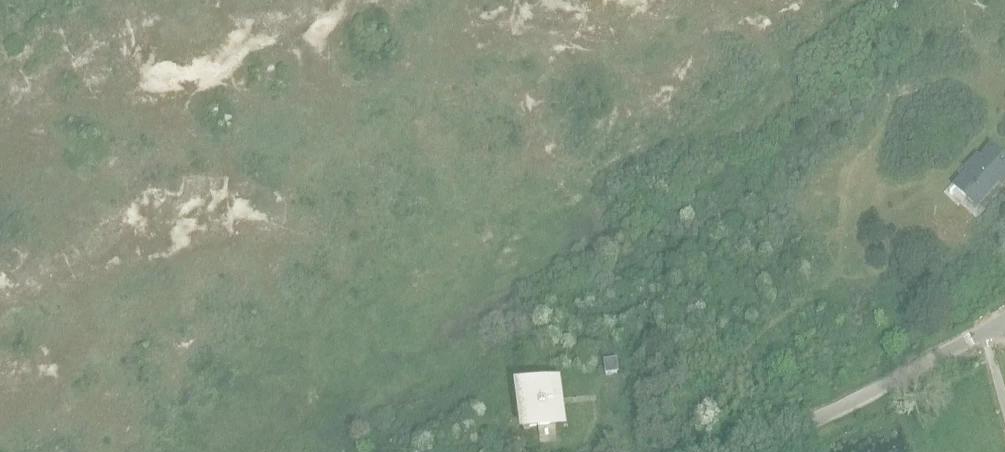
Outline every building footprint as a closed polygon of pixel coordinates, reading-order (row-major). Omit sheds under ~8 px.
[(976,206),(1000,180),(1004,185),(1004,161),(991,148),(955,187),(976,206)] [(614,358),(603,359),(604,373),(616,372),(614,358)] [(522,387),(524,399),(517,407),(526,414),(527,426),(560,421),(557,399),(555,383),(522,387)]
